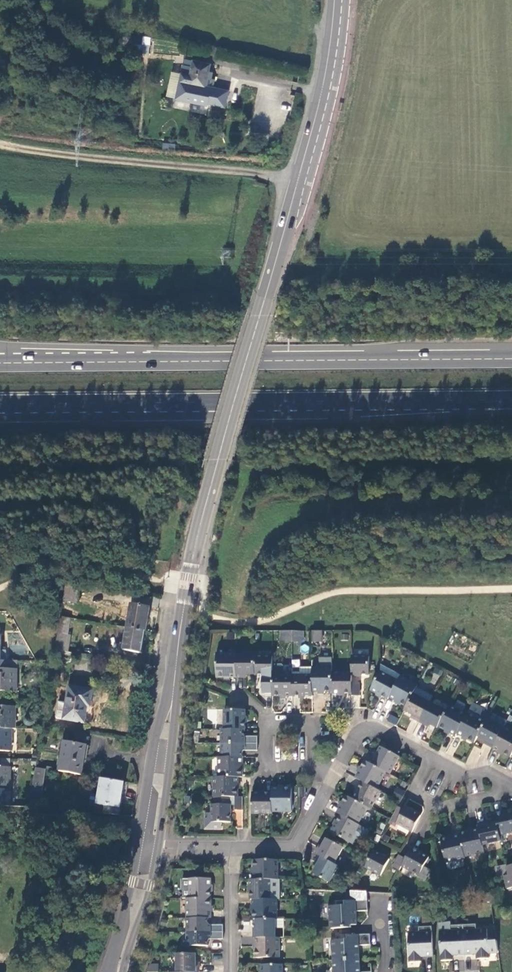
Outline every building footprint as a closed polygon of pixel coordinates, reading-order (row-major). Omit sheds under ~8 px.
[(206,89),(212,66),(194,62),(189,85),(206,89)] [(80,584),(67,581),(63,600),(77,602),(80,584)] [(128,627),(146,631),(150,607),(132,604),(128,627)] [(68,635),(71,618),(61,616),(55,649),(66,651),(69,652),(71,635),(68,635)] [(142,653),(146,631),(128,627),(124,650),(142,653)] [(293,642),(292,631),(283,631),(283,642),(293,642)] [(303,642),(302,631),(292,631),(293,642),(303,642)] [(10,662),(1,662),(1,637),(0,637),(0,671),(9,671),(10,662)] [(236,657),(236,654),(216,654),(216,678),(236,678),(236,657)] [(255,658),(255,656),(236,657),(236,678),(243,679),(243,675),(255,675),(255,658)] [(369,657),(352,657),(352,674),(352,676),(370,676),(369,657)] [(272,658),(255,658),(255,675),(255,676),(264,676),(264,684),(265,683),(265,696),(272,697),(272,666),(272,658)] [(15,662),(10,662),(9,671),(0,671),(0,693),(15,693),(15,662)] [(380,664),(380,672),(370,690),(387,700),(389,697),(397,681),(390,677),(393,672),(380,664)] [(293,697),(293,674),(284,673),(284,668),(282,666),(272,666),(272,697),(293,697)] [(312,697),(312,692),(312,669),(305,669),(300,669),(300,673),(293,673),(293,674),(293,697),(312,697)] [(332,674),(332,669),(312,669),(312,692),(332,692),(332,674)] [(393,672),(390,677),(397,681),(400,677),(400,676),(393,672)] [(352,676),(352,674),(332,674),(332,692),(332,694),(352,694),(352,683),(352,676)] [(417,687),(417,686),(400,677),(397,681),(389,697),(406,707),(417,687)] [(57,718),(84,723),(87,706),(90,706),(93,690),(70,686),(67,703),(60,701),(57,718)] [(417,687),(406,707),(404,711),(414,716),(413,719),(419,723),(429,704),(434,696),(417,687)] [(446,713),(429,704),(419,723),(425,726),(427,723),(437,728),(438,727),(446,713)] [(467,715),(450,706),(446,713),(438,727),(456,736),(457,734),(467,715)] [(14,730),(14,708),(0,708),(0,730),(10,730),(14,730)] [(225,730),(243,730),(245,730),(245,711),(225,710),(225,730)] [(486,723),(468,713),(467,715),(457,734),(475,743),(478,737),(486,723)] [(508,722),(491,713),(486,723),(478,737),(488,742),(487,745),(493,749),(504,728),(508,722)] [(395,724),(398,718),(389,714),(386,720),(395,724)] [(504,728),(493,749),(511,758),(511,756),(511,732),(504,728)] [(10,730),(0,730),(0,753),(10,753),(10,730)] [(225,730),(222,730),(222,744),(257,744),(257,737),(245,737),(242,734),(243,730),(225,730)] [(60,771),(82,775),(87,745),(65,742),(60,771)] [(257,744),(222,744),(222,758),(243,758),(243,753),(245,750),(257,751),(258,747),(257,744)] [(390,774),(399,757),(381,747),(372,765),(386,772),(390,774)] [(222,758),(219,758),(219,778),(237,778),(242,778),(243,758),(222,758)] [(372,765),(365,761),(356,779),(362,782),(377,790),(386,772),(372,765)] [(9,808),(9,765),(0,765),(0,807),(9,808)] [(42,792),(46,769),(36,767),(32,790),(42,792)] [(102,778),(97,804),(105,805),(104,814),(119,815),(125,782),(102,778)] [(219,778),(215,778),(215,797),(237,798),(237,778),(219,778)] [(380,792),(377,790),(362,782),(353,800),(368,807),(371,809),(380,792)] [(396,787),(392,797),(401,800),(405,790),(396,787)] [(292,789),(272,789),(272,794),(272,812),(292,812),(292,789)] [(252,794),(252,814),(272,814),(272,812),(272,794),(252,794)] [(353,800),(346,796),(337,814),(341,816),(358,825),(368,807),(353,800)] [(212,814),(205,814),(205,829),(221,830),(221,823),(230,823),(230,806),(236,806),(236,811),(243,812),(243,798),(237,798),(215,797),(215,805),(212,805),(212,814)] [(397,824),(412,832),(421,816),(405,807),(404,810),(398,807),(392,819),(398,822),(397,824)] [(495,816),(497,824),(499,836),(511,833),(511,812),(495,816)] [(341,816),(331,833),(350,843),(359,826),(358,825),(341,816)] [(398,822),(392,819),(391,820),(389,824),(395,827),(397,824),(398,822)] [(484,823),(477,824),(479,830),(482,846),(500,842),(499,836),(497,824),(485,826),(484,823)] [(479,830),(459,834),(460,836),(464,857),(484,853),(482,846),(479,830)] [(35,843),(36,843),(44,844),(44,834),(35,834),(35,843)] [(465,859),(464,857),(460,836),(440,840),(445,864),(465,859)] [(318,848),(315,854),(319,857),(334,865),(343,848),(326,839),(321,849),(318,848)] [(429,858),(411,848),(405,860),(401,867),(419,876),(417,879),(424,882),(429,871),(423,868),(429,858)] [(389,860),(374,852),(372,855),(365,868),(380,876),(389,860)] [(393,868),(399,871),(401,867),(405,860),(399,856),(393,868)] [(329,883),(338,867),(334,865),(319,857),(315,864),(318,865),(313,875),(329,883)] [(254,880),(271,880),(278,880),(277,860),(254,860),(254,880)] [(506,867),(508,876),(502,877),(506,889),(511,888),(511,866),(506,867)] [(493,869),(495,879),(502,877),(508,876),(506,867),(504,868),(503,867),(493,869)] [(190,899),(210,899),(210,879),(190,879),(190,899)] [(271,880),(254,880),(251,880),(251,900),(253,900),(271,900),(271,880)] [(505,907),(502,891),(492,893),(495,906),(505,907)] [(495,906),(492,893),(479,896),(481,903),(492,906),(495,906)] [(187,899),(187,918),(207,919),(211,919),(210,899),(190,899),(187,899)] [(253,900),(253,920),(257,920),(275,920),(276,920),(276,900),(271,900),(253,900)] [(367,905),(367,901),(336,902),(336,907),(326,907),(327,918),(329,918),(330,930),(351,928),(351,926),(356,926),(355,912),(367,911),(367,905)] [(207,919),(187,918),(187,933),(223,933),(223,930),(223,925),(208,925),(207,919)] [(253,931),(253,939),(255,939),(275,939),(275,920),(257,920),(256,931),(253,931)] [(476,931),(475,925),(463,926),(465,956),(476,955),(476,960),(488,959),(488,954),(498,954),(496,942),(487,942),(486,930),(476,931)] [(465,956),(463,926),(450,927),(450,932),(439,934),(440,963),(452,962),(452,957),(465,956)] [(433,958),(431,928),(419,929),(419,934),(408,935),(410,965),(421,964),(421,959),(433,958)] [(223,933),(187,933),(187,946),(208,946),(207,942),(209,939),(223,940),(223,933)] [(369,935),(351,936),(338,937),(338,941),(329,941),(330,952),(332,952),(333,961),(359,960),(358,946),(370,946),(369,935)] [(279,939),(275,939),(255,939),(256,958),(279,958),(279,939)] [(196,965),(196,954),(178,954),(177,971),(199,971),(199,965),(196,965)] [(333,961),(333,970),(331,971),(359,971),(359,960),(333,961)]
